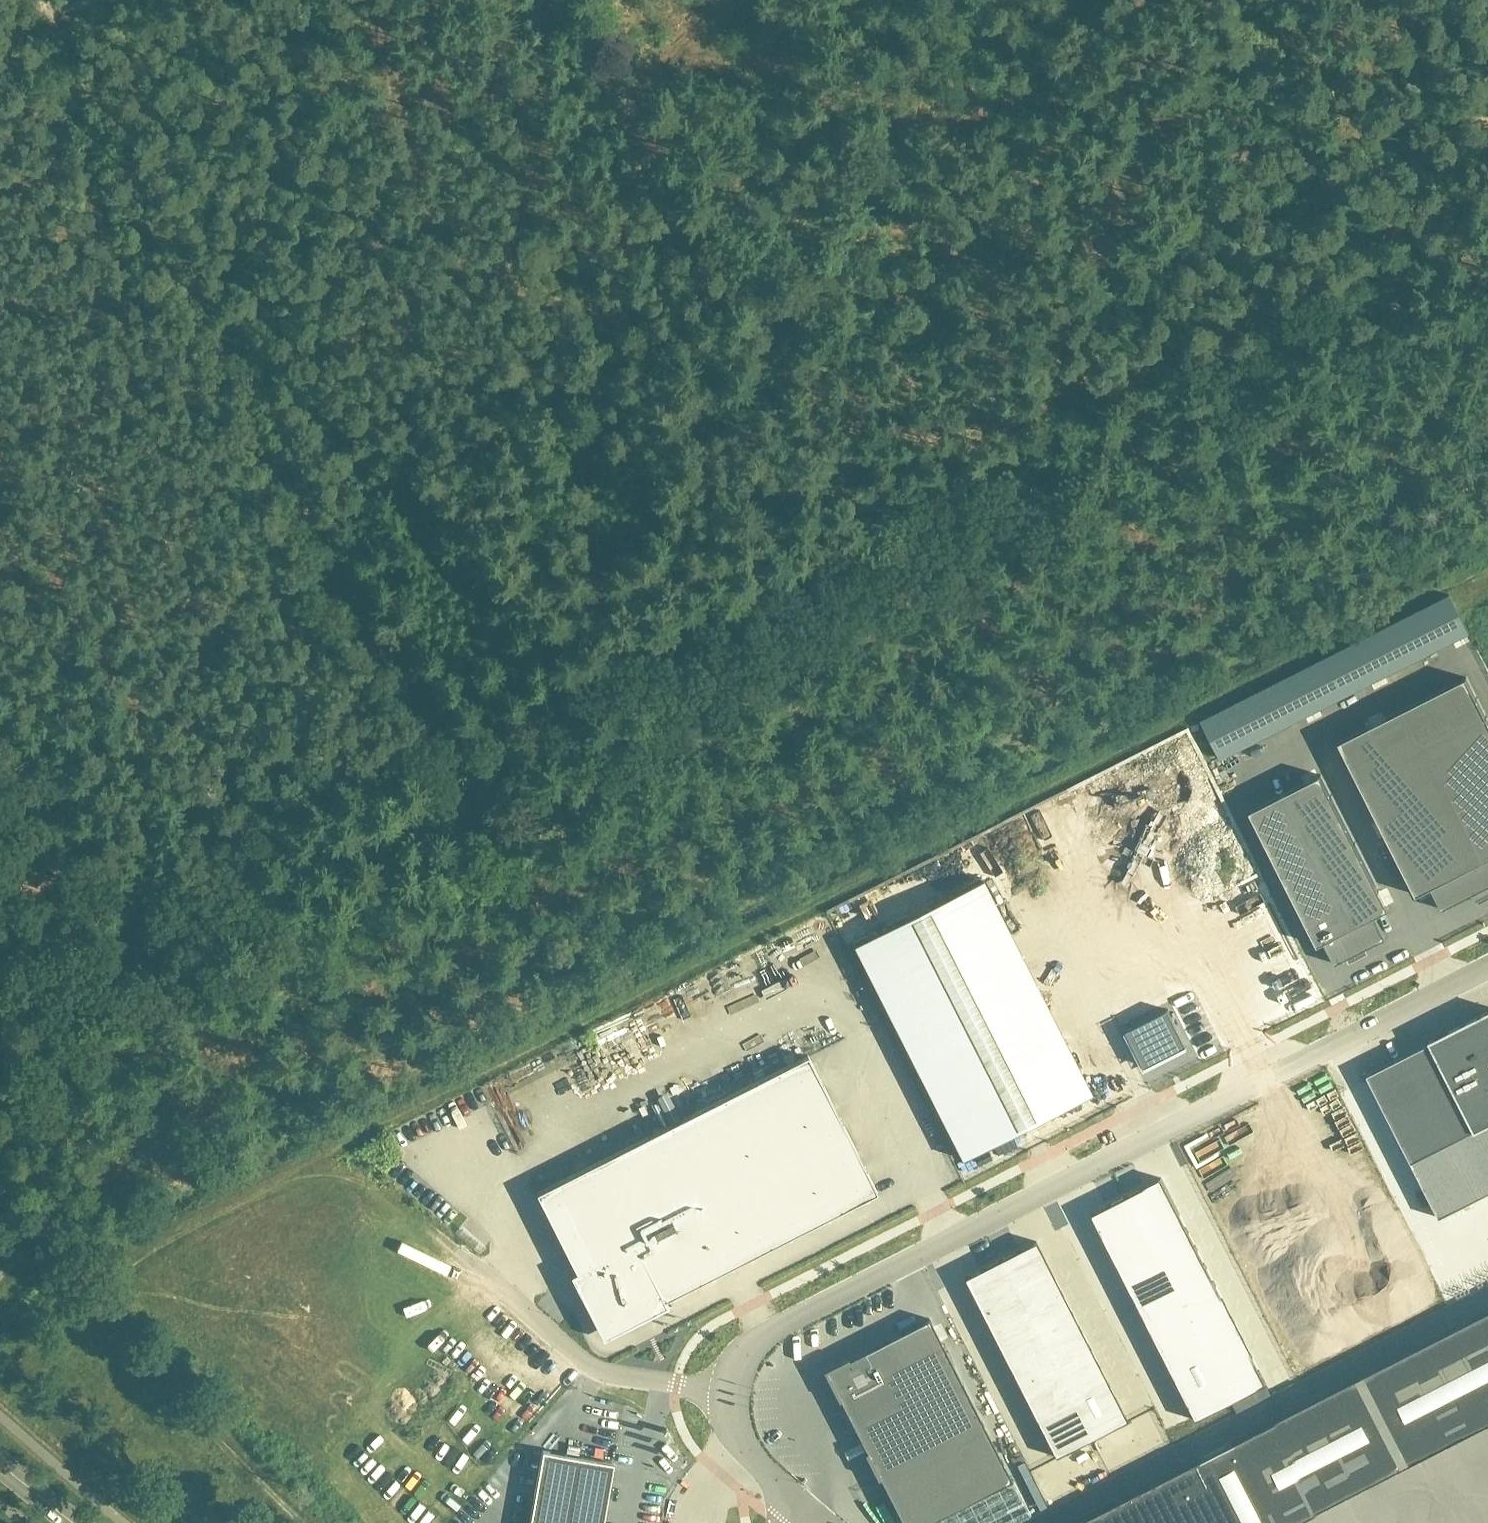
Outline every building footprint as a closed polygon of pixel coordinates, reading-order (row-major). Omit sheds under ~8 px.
[(1469,634),(1450,595),(1201,721),(1220,759),(1469,634)] [(1339,742),(1416,895),(1431,888),(1442,910),(1474,894),(1476,898),(1487,892),(1487,720),(1466,678),(1339,742)] [(1321,775),(1250,811),(1317,946),(1324,942),(1335,964),(1385,939),(1374,917),(1389,909),(1321,775)] [(1091,1094),(983,880),(854,945),(963,1159),(1091,1094)] [(780,1002),(509,1140),(537,1194),(576,1271),(567,1275),(601,1341),(667,1307),(664,1302),(877,1193),(807,1056),(780,1002)] [(1186,1046),(1168,1009),(1125,1030),(1144,1067),(1186,1046)] [(1367,1075),(1411,1164),(1439,1218),(1487,1193),(1487,1012),(1429,1042),(1430,1044),(1367,1075)] [(895,1159),(881,1167),(887,1176),(900,1168),(895,1159)] [(1266,1384),(1161,1178),(1089,1215),(1194,1420),(1266,1384)] [(965,1278),(1056,1457),(1128,1420),(1036,1242),(965,1278)] [(694,1309),(710,1302),(706,1292),(690,1299),(694,1309)] [(1487,1424),(1487,1311),(1232,1443),(1199,1461),(1198,1460),(1075,1522),(1295,1522),(1487,1424)] [(878,1479),(880,1478),(903,1522),(929,1522),(1012,1481),(930,1319),(904,1332),(826,1372),(852,1423),(867,1452),(865,1454),(871,1466),(878,1479)] [(614,1464),(543,1451),(530,1522),(604,1522),(614,1464)]
